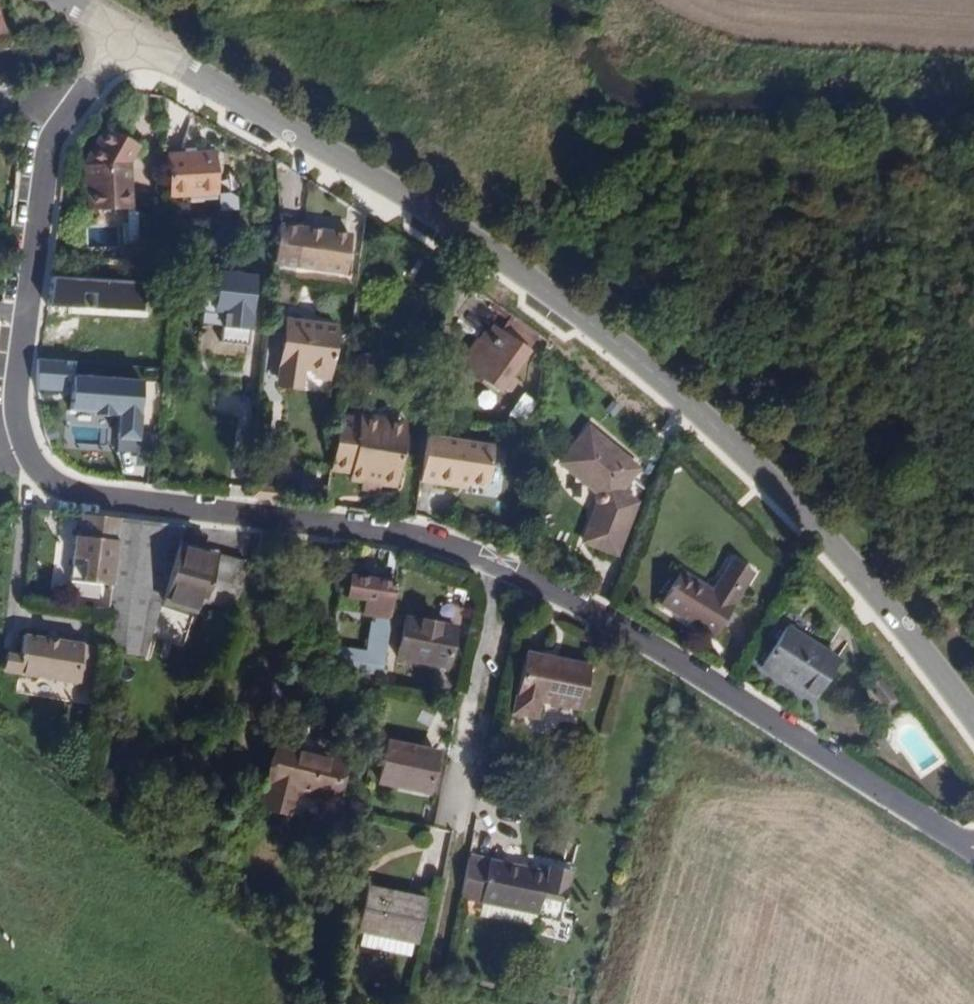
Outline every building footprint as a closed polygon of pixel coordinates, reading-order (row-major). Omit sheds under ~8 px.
[(10,47),(0,16),(0,47),(10,47)] [(215,154),(167,156),(169,196),(217,193),(215,154)] [(129,162),(121,162),(84,163),(84,178),(89,177),(90,191),(91,209),(131,206),(129,162)] [(232,211),(232,195),(214,196),(214,211),(232,211)] [(350,235),(273,226),(271,244),(269,261),(345,272),(350,235)] [(251,280),(210,273),(203,314),(220,317),(218,330),(242,334),(251,280)] [(523,321),(514,314),(503,329),(497,338),(489,332),(466,362),(484,375),(482,379),(498,391),(503,384),(510,390),(519,379),(511,374),(541,335),(523,321)] [(338,327),(290,320),(283,379),(301,381),(303,365),(315,366),(314,371),(331,374),(338,327)] [(497,338),(503,329),(496,323),(489,332),(497,338)] [(466,362),(489,332),(484,329),(461,359),(466,362)] [(58,392),(60,362),(34,361),(32,390),(58,392)] [(142,379),(66,374),(63,414),(114,417),(113,443),(137,444),(142,379)] [(637,469),(589,428),(560,463),(597,494),(583,531),(619,544),(638,494),(625,484),(637,469)] [(398,439),(336,430),(330,471),(350,473),(349,484),(391,490),(398,439)] [(429,434),(423,480),(457,485),(458,479),(470,481),(490,484),(496,443),(429,434)] [(113,586),(120,519),(98,516),(82,514),(80,536),(74,536),(71,581),(111,586),(113,586)] [(120,519),(121,524),(157,528),(159,529),(155,556),(174,559),(178,546),(184,527),(120,519)] [(218,559),(219,555),(178,546),(174,559),(163,598),(201,609),(204,600),(209,600),(218,559)] [(253,563),(219,555),(218,559),(209,600),(240,609),(249,580),(253,565),(253,563)] [(106,648),(146,654),(159,610),(161,603),(162,602),(163,598),(174,559),(155,556),(151,589),(114,585),(106,648)] [(732,559),(721,576),(742,589),(753,573),(732,559)] [(742,589),(721,576),(712,590),(680,571),(659,604),(713,637),(742,589)] [(388,634),(391,616),(397,579),(357,573),(353,595),(371,597),(368,613),(383,616),(378,648),(377,653),(327,644),(324,660),(345,664),(382,672),(386,649),(388,634)] [(163,598),(162,602),(200,614),(201,609),(163,598)] [(454,627),(407,615),(398,655),(445,666),(454,627)] [(837,661),(785,627),(760,667),(812,700),(837,661)] [(83,642),(22,632),(17,656),(5,654),(2,670),(77,682),(83,642)] [(586,666),(524,654),(512,715),(536,721),(540,703),(576,711),(586,666)] [(867,695),(886,707),(896,693),(877,680),(867,695)] [(301,784),(324,790),(326,774),(331,750),(285,738),(268,801),(293,807),(301,784)] [(435,752),(387,741),(379,780),(426,790),(435,752)] [(326,774),(324,790),(336,793),(345,754),(331,750),(326,774)] [(443,852),(448,832),(434,827),(428,847),(443,852)] [(466,859),(458,899),(479,904),(508,910),(506,923),(533,929),(536,916),(558,921),(571,873),(546,868),(545,874),(487,861),(486,863),(466,859)] [(423,899),(365,887),(356,927),(414,941),(423,899)] [(508,910),(479,904),(477,917),(506,923),(508,910)]
